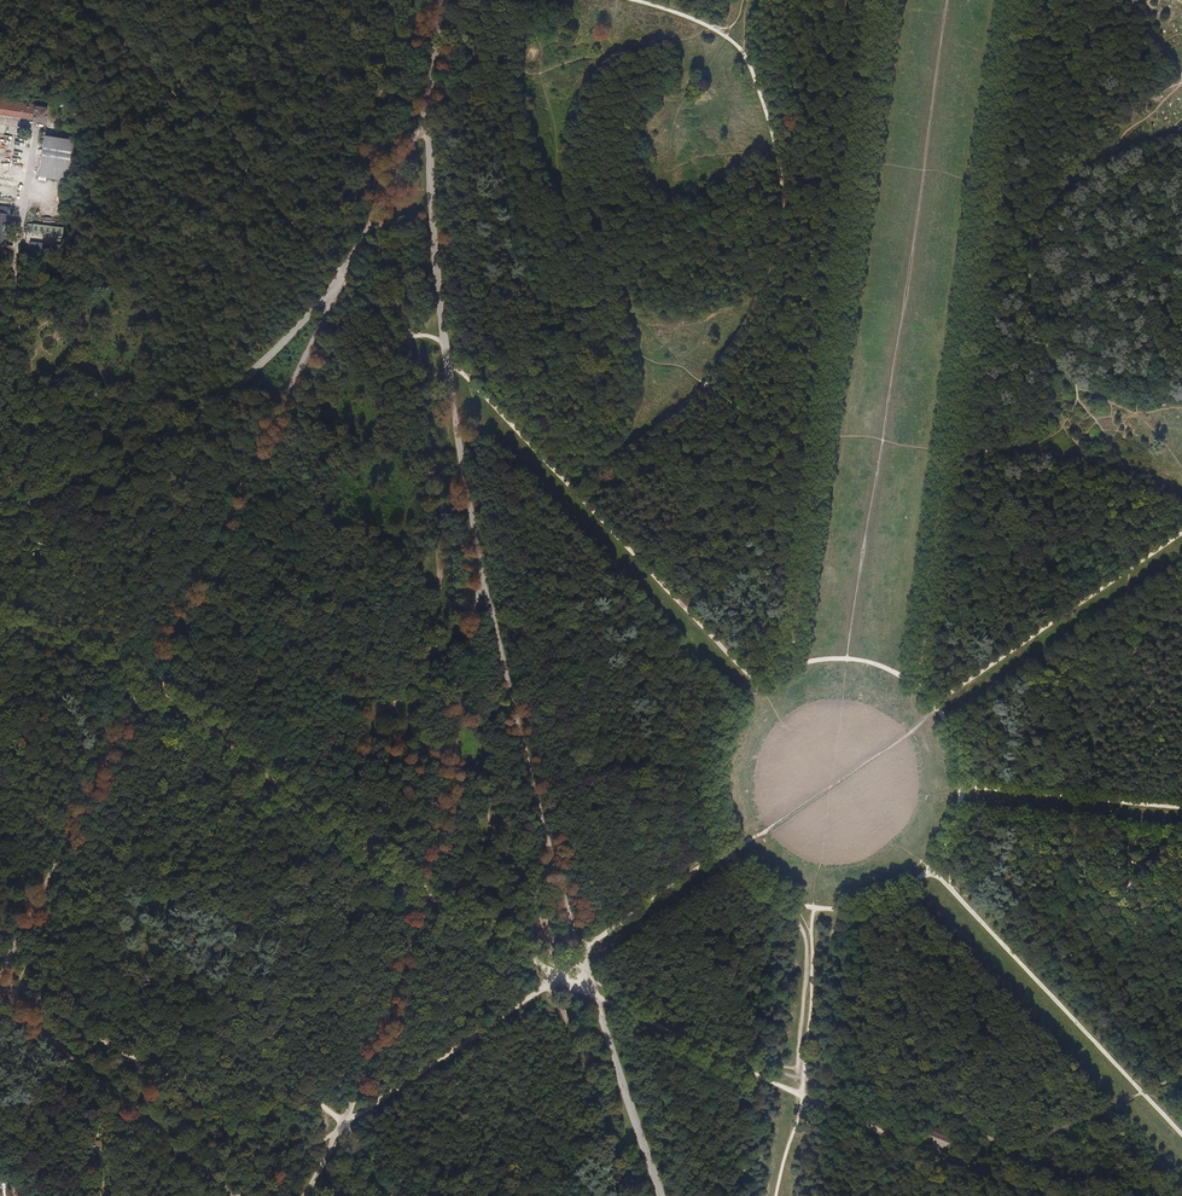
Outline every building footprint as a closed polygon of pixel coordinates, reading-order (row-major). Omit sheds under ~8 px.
[(595,19),(607,17),(603,0),(599,0),(590,2),(595,19)] [(44,122),(45,110),(34,108),(34,107),(0,102),(0,113),(32,118),(32,120),(44,122)] [(11,134),(21,136),(22,129),(12,127),(11,134)] [(41,178),(71,182),(77,141),(47,137),(41,178)] [(5,251),(12,208),(0,206),(0,250),(5,251)] [(32,234),(62,236),(63,226),(32,225),(32,234)] [(26,250),(60,255),(61,246),(28,241),(26,250)] [(929,1136),(950,1144),(954,1135),(934,1126),(929,1136)] [(6,1180),(0,1180),(0,1195),(8,1195),(6,1180)]
